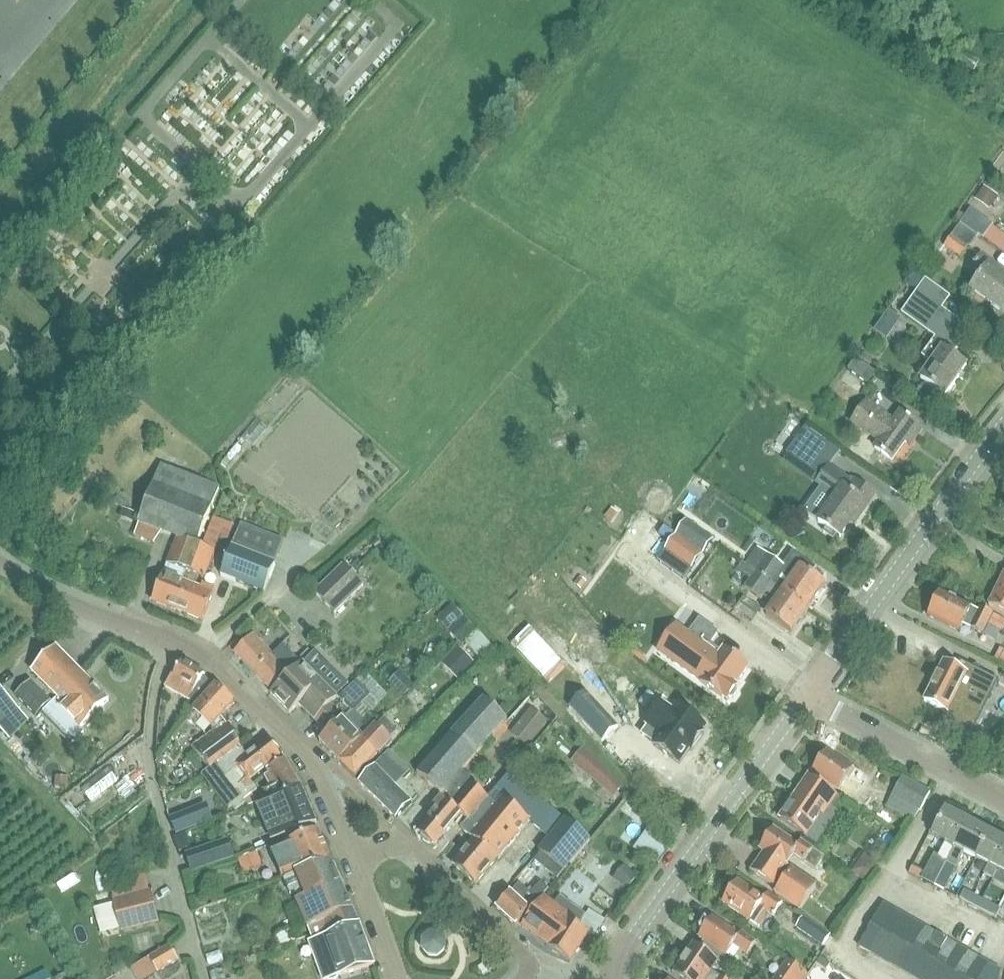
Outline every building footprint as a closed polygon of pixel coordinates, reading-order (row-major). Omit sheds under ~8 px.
[(230,172),(274,108),(266,102),(222,166),(230,172)] [(181,105),(172,116),(204,142),(213,132),(181,105)] [(131,140),(121,152),(133,163),(144,150),(131,140)] [(992,151),(984,164),(1003,177),(1003,159),(992,151)] [(975,200),(988,210),(997,197),(984,188),(975,200)] [(970,210),(960,223),(978,236),(983,239),(984,236),(992,226),(972,211),(970,210)] [(970,247),(978,236),(960,223),(944,245),(961,257),(969,246),(970,247)] [(1000,276),(1003,272),(981,256),(970,270),(981,278),(972,290),(1003,314),(1003,279),(1000,276)] [(916,275),(909,286),(918,292),(926,282),(916,275)] [(951,357),(970,331),(941,310),(950,299),(926,282),(918,292),(903,314),(936,338),(923,357),(932,364),(921,379),(946,397),(967,367),(951,357)] [(901,319),(887,309),(872,330),(886,340),(901,319)] [(856,360),(848,371),(868,385),(876,374),(856,360)] [(915,439),(923,428),(901,412),(894,422),(866,403),(853,422),(880,441),(875,449),(892,460),(909,435),(915,439)] [(248,419),(236,438),(246,444),(258,426),(248,419)] [(808,513),(819,521),(819,522),(840,537),(854,517),(858,519),(875,495),(856,481),(849,492),(845,489),(851,481),(831,466),(841,451),(806,427),(782,461),(824,490),(808,513)] [(659,454),(654,462),(663,468),(668,460),(659,454)] [(153,602),(178,612),(216,519),(213,517),(202,547),(198,546),(221,489),(164,466),(140,524),(178,539),(167,565),(186,573),(182,583),(163,575),(153,602)] [(118,517),(133,523),(136,515),(121,509),(118,517)] [(216,553),(214,552),(220,537),(229,540),(234,525),(216,519),(178,612),(203,622),(216,590),(203,585),(201,591),(195,588),(199,578),(205,580),(216,553)] [(687,521),(676,536),(703,555),(713,540),(687,521)] [(222,577),(265,594),(276,566),(274,566),(284,541),(241,524),(232,550),(233,550),(222,577)] [(750,559),(746,565),(809,610),(826,586),(814,578),(819,572),(793,554),(783,569),(767,557),(761,567),(750,559)] [(809,610),(746,565),(742,563),(738,569),(752,579),(745,588),(761,599),(766,592),(777,600),(766,616),(792,634),(809,610)] [(335,616),(365,588),(345,568),(316,595),(335,616)] [(989,606),(1003,613),(1003,574),(989,606)] [(927,612),(929,616),(928,618),(960,633),(963,626),(983,636),(983,635),(996,642),(1003,627),(1003,621),(993,615),(981,609),(978,614),(939,595),(935,603),(931,605),(927,612)] [(761,610),(744,597),(736,608),(753,621),(761,610)] [(453,606),(437,620),(448,632),(464,618),(453,606)] [(460,645),(476,631),(464,618),(448,632),(460,645)] [(698,618),(668,659),(698,682),(726,702),(728,699),(733,699),(736,694),(735,690),(737,687),(735,686),(748,668),(722,649),(720,652),(709,644),(717,632),(698,618)] [(478,633),(466,644),(482,661),(494,650),(478,633)] [(235,655),(254,675),(272,655),(254,636),(235,655)] [(272,655),(254,675),(273,694),(301,664),(281,646),(272,655)] [(56,649),(32,672),(57,699),(43,712),(74,743),(84,732),(80,728),(108,701),(87,680),(56,648),(56,649)] [(460,649),(453,656),(447,662),(443,666),(457,680),(474,664),(460,649)] [(204,678),(205,676),(183,663),(174,678),(173,677),(166,688),(195,706),(212,685),(204,678)] [(273,694),(272,695),(291,715),(301,706),(316,722),(338,699),(302,663),(301,664),(273,694)] [(987,701),(997,683),(959,664),(956,671),(944,665),(925,701),(946,712),(943,718),(962,728),(979,696),(987,701)] [(394,679),(390,683),(404,699),(408,694),(415,688),(401,673),(394,679)] [(31,681),(15,697),(36,718),(52,702),(31,681)] [(9,712),(0,684),(0,715),(9,712)] [(373,694),(379,704),(393,697),(387,687),(373,694)] [(214,729),(235,704),(215,688),(196,711),(187,723),(197,730),(204,720),(214,729)] [(573,708),(604,742),(620,727),(589,693),(573,708)] [(363,742),(363,741),(371,733),(339,700),(316,722),(329,736),(321,744),(341,765),(363,742)] [(440,796),(441,795),(463,771),(507,722),(483,700),(450,736),(417,775),(440,796)] [(706,726),(680,708),(677,713),(663,703),(648,725),(655,730),(650,738),(656,742),(655,744),(680,762),(689,749),(691,750),(704,732),(702,731),(706,726)] [(531,708),(511,734),(528,748),(549,722),(531,708)] [(220,762),(235,751),(242,746),(225,723),(193,748),(210,770),(220,762)] [(363,742),(341,765),(356,780),(378,757),(379,758),(394,744),(378,728),(364,742),(363,741),(363,742)] [(235,751),(220,762),(229,774),(239,787),(235,790),(244,802),(258,792),(249,780),(280,757),(278,755),(278,750),(275,746),(270,744),(269,743),(244,762),(235,751)] [(389,753),(359,783),(379,803),(402,781),(410,773),(389,753)] [(819,758),(811,768),(814,770),(813,773),(839,790),(850,798),(857,787),(864,776),(843,762),(842,764),(826,753),(822,760),(819,758)] [(166,770),(168,757),(153,754),(151,767),(166,770)] [(264,778),(276,797),(299,788),(286,761),(270,770),(272,773),(264,778)] [(417,837),(432,850),(461,816),(469,822),(462,831),(488,800),(473,787),(476,783),(463,771),(441,795),(448,801),(446,803),(441,799),(431,811),(435,815),(430,821),(431,821),(417,837)] [(488,800),(462,831),(476,842),(455,868),(477,886),(529,824),(549,841),(539,853),(564,872),(588,840),(566,820),(564,822),(508,776),(488,800)] [(58,809),(68,819),(100,787),(89,777),(58,809)] [(809,777),(790,806),(785,805),(780,813),(782,818),(780,820),(816,844),(833,820),(828,816),(841,798),(809,777)] [(902,778),(892,797),(886,808),(911,822),(918,811),(920,812),(930,793),(902,778)] [(55,780),(55,789),(67,790),(67,780),(55,780)] [(402,781),(379,803),(396,820),(412,804),(410,803),(417,796),(402,781)] [(276,797),(267,800),(256,805),(271,841),(286,835),(315,823),(300,787),(299,788),(276,797)] [(206,804),(169,819),(176,836),(212,821),(206,804)] [(926,871),(921,880),(934,887),(939,877),(946,864),(947,863),(954,848),(955,849),(968,822),(945,810),(932,837),(946,844),(939,858),(934,856),(926,871)] [(955,849),(954,848),(946,864),(956,869),(964,854),(977,860),(990,833),(968,822),(955,849)] [(637,830),(625,847),(648,863),(660,846),(637,830)] [(824,858),(801,843),(799,847),(773,830),(760,849),(766,854),(753,873),(779,890),(776,894),(800,911),(817,887),(787,867),(794,856),(816,871),(824,858)] [(318,832),(287,844),(270,852),(282,879),(331,861),(318,832)] [(977,860),(988,866),(983,875),(993,881),(998,871),(1003,860),(1003,840),(990,833),(977,860)] [(185,835),(174,839),(179,853),(190,849),(185,835)] [(228,839),(185,854),(192,873),(234,858),(228,839)] [(257,852),(237,860),(241,871),(261,864),(257,852)] [(880,868),(863,857),(852,873),(868,885),(880,868)] [(321,923),(327,937),(359,926),(331,861),(282,879),(290,896),(295,894),(298,901),(295,903),(307,929),(321,923)] [(527,861),(507,874),(515,885),(534,871),(527,861)] [(638,878),(625,867),(613,881),(626,892),(638,878)] [(939,877),(934,887),(956,898),(961,889),(939,877)] [(727,891),(723,897),(724,902),(723,903),(751,922),(758,927),(768,913),(775,918),(784,905),(768,895),(765,901),(737,883),(732,890),(727,891)] [(516,927),(548,890),(541,884),(534,892),(532,890),(530,893),(519,884),(497,910),(516,927)] [(961,889),(956,898),(978,910),(983,900),(961,889)] [(114,901),(120,925),(156,916),(150,892),(114,901)] [(978,910),(996,919),(1003,905),(1003,903),(987,894),(983,901),(983,900),(978,910)] [(202,895),(194,898),(199,910),(207,907),(202,895)] [(560,897),(555,904),(545,897),(522,928),(551,950),(571,962),(589,934),(579,928),(579,927),(581,925),(571,919),(569,922),(578,909),(560,897)] [(882,932),(894,911),(884,905),(872,926),(882,932)] [(581,925),(579,927),(589,933),(593,936),(595,938),(606,922),(606,921),(590,911),(581,925)] [(882,932),(893,939),(905,917),(894,911),(882,932)] [(831,936),(804,917),(796,929),(823,948),(831,936)] [(916,923),(905,917),(893,939),(904,945),(916,923)] [(748,956),(757,943),(742,933),(739,937),(713,919),(699,939),(704,942),(726,957),(733,946),(748,956)] [(916,923),(904,945),(914,950),(926,929),(916,923)] [(327,937),(309,944),(322,978),(329,978),(340,975),(374,964),(359,926),(327,937)] [(860,948),(870,953),(882,932),(872,926),(860,948)] [(914,950),(925,956),(937,935),(926,929),(914,950)] [(292,930),(277,936),(281,947),(296,941),(292,930)] [(882,932),(870,953),(881,960),(893,939),(882,932)] [(438,935),(428,935),(422,941),(422,951),(428,958),(437,958),(444,951),(444,942),(438,935)] [(935,962),(947,941),(937,935),(925,956),(935,962)] [(881,960),(892,966),(904,945),(893,939),(881,960)] [(935,962),(946,968),(958,947),(947,941),(935,962)] [(674,976),(679,978),(723,978),(712,972),(718,962),(721,964),(726,957),(704,942),(699,949),(694,946),(674,976)] [(131,968),(137,978),(150,978),(179,962),(170,945),(131,968)] [(904,945),(892,966),(902,972),(914,950),(904,945)] [(946,968),(956,974),(968,953),(958,947),(946,968)] [(902,972),(913,978),(925,956),(914,950),(902,972)] [(965,978),(967,978),(979,959),(968,953),(956,974),(965,978)] [(915,978),(926,978),(935,962),(925,956),(913,978),(915,978)] [(791,978),(803,978),(807,973),(785,957),(777,969),(791,978)] [(820,959),(816,966),(826,973),(830,966),(820,959)] [(989,965),(979,959),(967,978),(981,978),(989,965)] [(946,968),(935,962),(926,978),(940,978),(946,968)] [(478,968),(485,976),(491,972),(484,963),(478,968)] [(1000,971),(989,965),(981,978),(999,978),(1000,971)] [(956,974),(946,968),(940,978),(953,978),(956,974)] [(210,974),(211,978),(226,978),(224,970),(210,974)]
